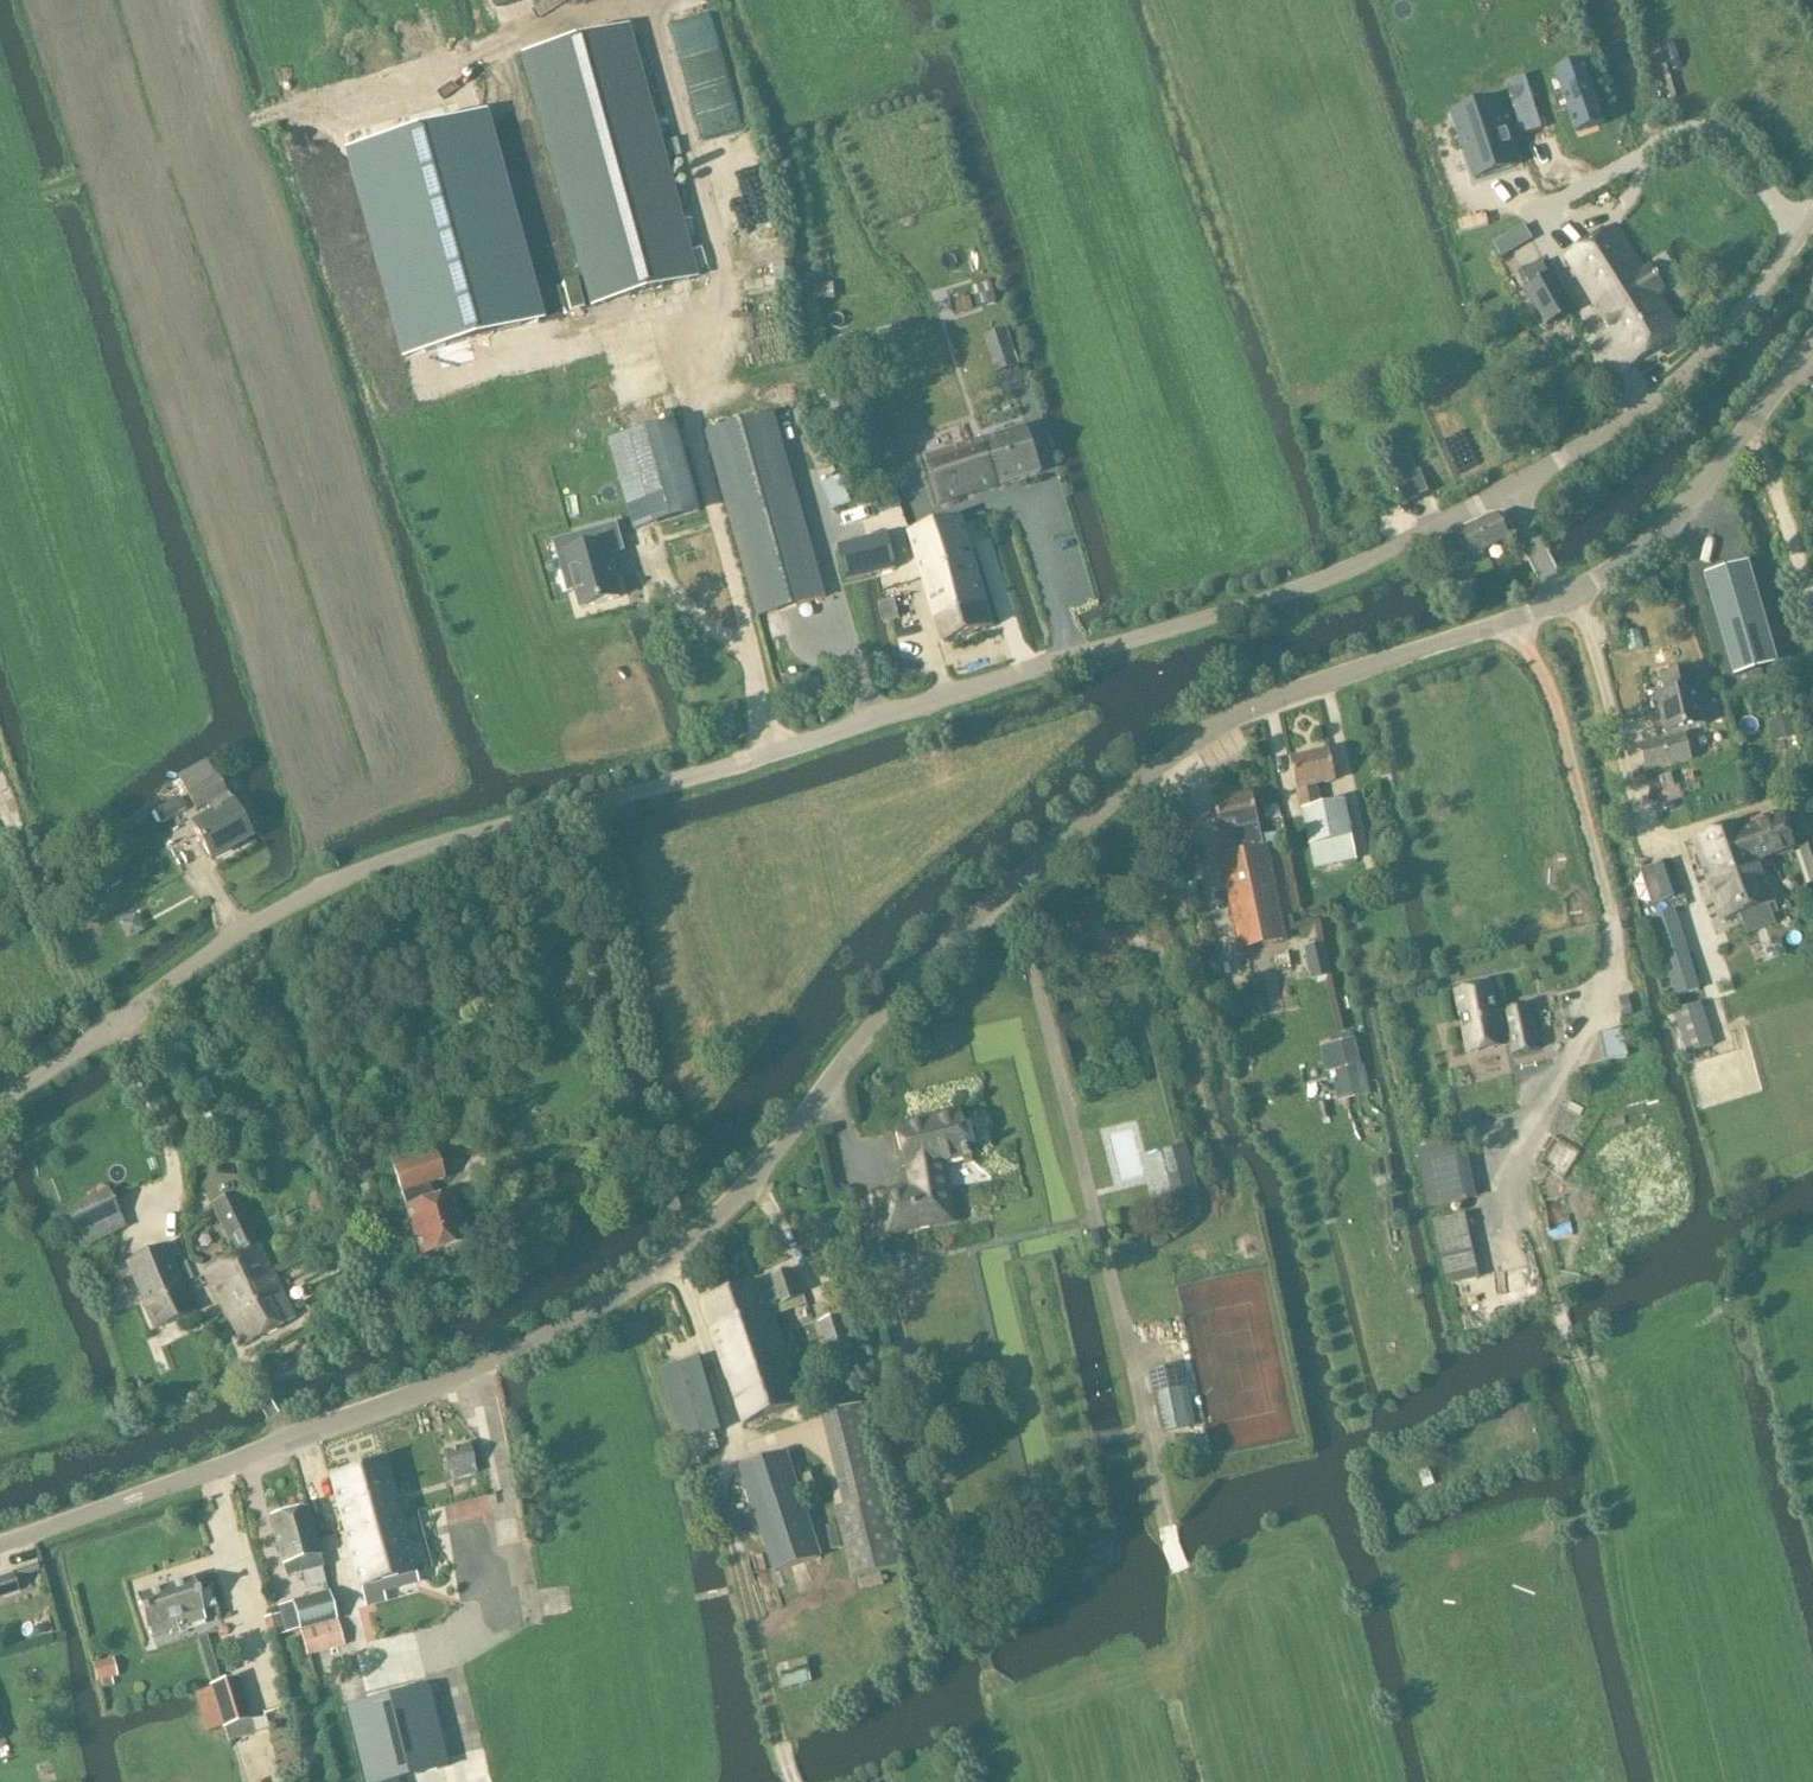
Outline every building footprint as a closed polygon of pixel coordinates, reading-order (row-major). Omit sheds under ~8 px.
[(524,57),(593,309),(694,281),(625,29),(524,57)] [(1583,60),(1555,70),(1576,131),(1598,124),(1599,127),(1605,125),(1583,60)] [(1481,84),(1439,101),(1464,172),(1507,161),(1481,84)] [(1523,106),(1532,133),(1544,129),(1534,102),(1523,106)] [(541,321),(485,115),(350,151),(406,357),(541,321)] [(1618,227),(1569,259),(1632,364),(1682,333),(1618,227)] [(1505,235),(1494,241),(1502,256),(1513,250),(1505,235)] [(1545,262),(1524,273),(1531,286),(1527,287),(1547,323),(1574,307),(1555,272),(1551,274),(1545,262)] [(991,281),(972,286),(978,308),(996,303),(991,281)] [(997,374),(1019,367),(1007,330),(984,337),(997,374)] [(758,618),(827,599),(775,414),(706,433),(758,618)] [(997,437),(982,441),(998,487),(1042,473),(1027,427),(997,437)] [(677,429),(612,448),(633,539),(703,519),(677,429)] [(981,441),(926,459),(941,506),(998,488),(981,441)] [(1406,503),(1430,494),(1421,471),(1398,481),(1406,503)] [(1474,557),(1511,539),(1498,514),(1462,533),(1474,557)] [(943,642),(993,628),(960,519),(911,534),(943,642)] [(571,567),(566,568),(571,587),(577,586),(577,588),(583,609),(622,598),(610,555),(624,551),(617,525),(584,534),(588,548),(568,553),(571,567)] [(846,578),(895,566),(887,533),(838,545),(846,578)] [(1745,563),(1704,575),(1733,674),(1775,662),(1745,563)] [(883,622),(898,619),(894,601),(879,603),(883,622)] [(1609,627),(1612,636),(1621,634),(1618,624),(1609,627)] [(1660,694),(1667,733),(1707,725),(1696,669),(1665,675),(1668,692),(1660,694)] [(1793,717),(1770,723),(1775,742),(1798,736),(1793,717)] [(1648,769),(1692,760),(1687,735),(1643,744),(1648,769)] [(1292,761),(1306,825),(1316,870),(1358,861),(1346,801),(1322,806),(1317,787),(1337,782),(1330,753),(1292,761)] [(193,824),(193,825),(213,861),(252,839),(232,803),(224,788),(222,788),(217,778),(186,794),(197,814),(207,808),(210,814),(193,824)] [(1215,804),(1219,825),(1225,854),(1222,855),(1242,949),(1286,940),(1266,845),(1263,846),(1253,796),(1215,804)] [(1762,858),(1762,859),(1795,847),(1784,817),(1750,829),(1747,820),(1733,825),(1748,863),(1762,858)] [(1748,863),(1733,825),(1693,840),(1706,877),(1748,863)] [(1800,850),(1811,883),(1812,883),(1812,846),(1800,850)] [(1777,902),(1762,859),(1762,858),(1748,863),(1706,877),(1722,922),(1777,902)] [(1672,861),(1638,868),(1652,904),(1684,896),(1672,861)] [(1675,907),(1651,913),(1675,997),(1699,990),(1675,907)] [(1322,944),(1305,948),(1312,981),(1329,977),(1331,976),(1324,943),(1322,944)] [(1493,983),(1455,990),(1467,1046),(1509,1037),(1513,1054),(1540,1049),(1530,1005),(1499,1012),(1493,983)] [(1702,1000),(1671,1007),(1685,1054),(1715,1045),(1702,1000)] [(1331,1043),(1326,1044),(1332,1070),(1342,1068),(1361,1064),(1355,1038),(1352,1038),(1331,1043)] [(1361,1064),(1342,1068),(1349,1098),(1371,1093),(1365,1063),(1361,1064)] [(971,1158),(960,1112),(902,1127),(914,1187),(882,1194),(890,1234),(947,1222),(936,1166),(971,1158)] [(1476,1200),(1465,1141),(1418,1151),(1430,1209),(1476,1200)] [(1186,1147),(1163,1152),(1168,1176),(1192,1171),(1186,1147)] [(429,1186),(444,1181),(435,1155),(394,1168),(406,1209),(422,1257),(450,1248),(452,1253),(464,1249),(462,1244),(467,1242),(451,1195),(434,1200),(429,1186)] [(107,1192),(64,1213),(75,1235),(118,1214),(107,1192)] [(238,1257),(204,1273),(229,1316),(260,1300),(253,1284),(273,1274),(259,1247),(241,1207),(234,1193),(212,1204),(219,1218),(238,1257)] [(156,1330),(196,1313),(168,1246),(127,1264),(156,1330)] [(791,1270),(772,1276),(775,1286),(782,1305),(785,1304),(800,1299),(791,1270)] [(260,1300),(229,1316),(244,1345),(296,1318),(274,1273),(273,1274),(253,1284),(260,1300)] [(761,1281),(703,1301),(721,1354),(779,1334),(773,1318),(770,1309),(779,1306),(777,1298),(768,1301),(764,1290),(761,1281)] [(109,1309),(132,1300),(124,1282),(102,1291),(109,1309)] [(822,1325),(832,1357),(855,1350),(845,1317),(822,1325)] [(779,1334),(721,1354),(745,1424),(803,1404),(779,1334)] [(680,1443),(721,1430),(700,1359),(659,1371),(680,1443)] [(1166,1432),(1192,1427),(1179,1365),(1153,1371),(1166,1432)] [(829,1378),(811,1385),(815,1395),(832,1389),(829,1378)] [(473,1466),(468,1447),(443,1453),(448,1472),(473,1466)] [(776,1573),(822,1557),(787,1452),(741,1467),(776,1573)] [(386,1464),(330,1479),(343,1529),(399,1514),(386,1464)] [(444,1469),(415,1476),(427,1501),(452,1495),(444,1469)] [(845,1506),(836,1508),(853,1577),(902,1565),(885,1496),(845,1506)] [(270,1521),(286,1581),(323,1570),(307,1511),(303,1512),(300,1510),(290,1512),(288,1516),(270,1521)] [(399,1514),(343,1529),(361,1594),(417,1578),(399,1514)] [(36,1564),(24,1568),(27,1575),(39,1571),(36,1564)] [(19,1590),(13,1574),(0,1579),(0,1597),(19,1590)] [(199,1599),(193,1582),(136,1600),(147,1633),(148,1632),(151,1640),(175,1633),(172,1625),(204,1614),(203,1613),(215,1609),(210,1596),(199,1599)] [(329,1595),(292,1605),(299,1632),(336,1622),(329,1595)] [(344,1647),(338,1624),(301,1634),(307,1657),(344,1647)] [(807,1660),(778,1665),(783,1689),(812,1683),(807,1660)] [(252,1720),(238,1678),(209,1687),(210,1690),(194,1695),(206,1732),(221,1727),(222,1730),(225,1729),(229,1742),(253,1735),(249,1721),(252,1720)] [(345,1710),(363,1781),(390,1781),(394,1781),(448,1767),(428,1689),(345,1710)]
